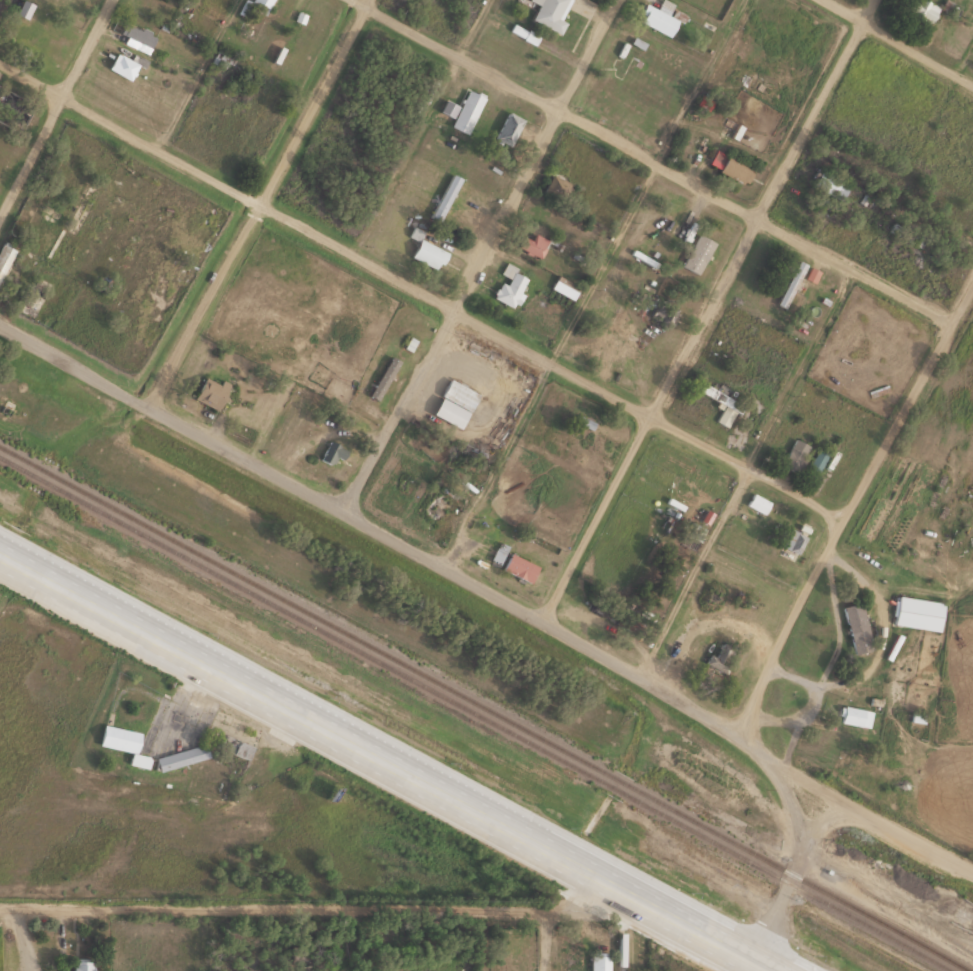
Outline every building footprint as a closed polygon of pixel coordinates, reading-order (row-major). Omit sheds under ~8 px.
[(267,9),(272,0),(252,0),(267,9)] [(539,4),(532,19),(555,30),(570,0),(532,0),(539,4)] [(636,19),(669,35),(677,19),(667,14),(673,3),(668,0),(661,0),(657,8),(645,2),(636,19)] [(928,25),(939,7),(926,0),(911,0),(905,11),(928,25)] [(117,35),(147,51),(156,35),(126,19),(117,35)] [(143,67),(147,60),(135,52),(130,59),(117,51),(108,66),(129,80),(139,64),(143,67)] [(450,125),(467,133),(485,96),(468,88),(450,125)] [(509,145),(524,119),(508,110),(494,136),(509,145)] [(745,184),(754,166),(727,152),(718,170),(745,184)] [(544,191),(560,199),(578,165),(563,156),(544,191)] [(841,200),(850,182),(819,166),(810,184),(841,200)] [(429,216),(439,221),(462,178),(452,173),(429,216)] [(516,245),(539,258),(548,241),(525,228),(516,245)] [(680,264),(698,273),(715,242),(697,233),(680,264)] [(409,255),(438,270),(448,252),(420,237),(409,255)] [(15,248),(2,241),(0,245),(0,277),(15,248)] [(776,303),(784,307),(807,265),(799,261),(776,303)] [(493,296),(513,308),(531,278),(506,263),(500,272),(509,278),(506,283),(502,281),(493,296)] [(574,299),(581,286),(557,275),(551,288),(574,299)] [(216,409),(227,388),(203,375),(192,396),(216,409)] [(440,395),(467,410),(477,393),(449,378),(440,395)] [(729,428),(741,404),(721,393),(716,402),(723,405),(716,420),(729,428)] [(781,464),(797,472),(810,445),(794,438),(781,464)] [(337,457),(341,459),(346,450),(330,440),(319,458),(331,465),(337,457)] [(828,452),(819,447),(808,466),(817,471),(828,452)] [(443,519),(450,501),(434,494),(427,512),(443,519)] [(747,506),(766,512),(769,500),(751,494),(747,506)] [(777,552),(793,562),(808,536),(791,527),(777,552)] [(488,561),(496,566),(508,547),(499,542),(488,561)] [(538,566),(509,552),(501,569),(529,583),(538,566)] [(893,625),(939,631),(943,601),(897,595),(893,625)] [(854,653),(872,649),(860,601),(842,606),(854,653)] [(709,668),(730,666),(728,646),(719,647),(720,654),(707,655),(709,668)] [(862,688),(841,686),(840,694),(862,696),(862,688)] [(868,727),(870,710),(842,705),(839,722),(868,727)] [(141,731),(102,723),(98,745),(131,752),(129,764),(148,767),(150,756),(136,754),(141,731)] [(218,747),(247,760),(254,746),(224,733),(218,747)] [(209,758),(205,743),(154,757),(158,771),(209,758)] [(610,951),(590,951),(590,970),(610,970),(610,951)] [(91,957),(69,957),(69,970),(91,970),(91,957)]
